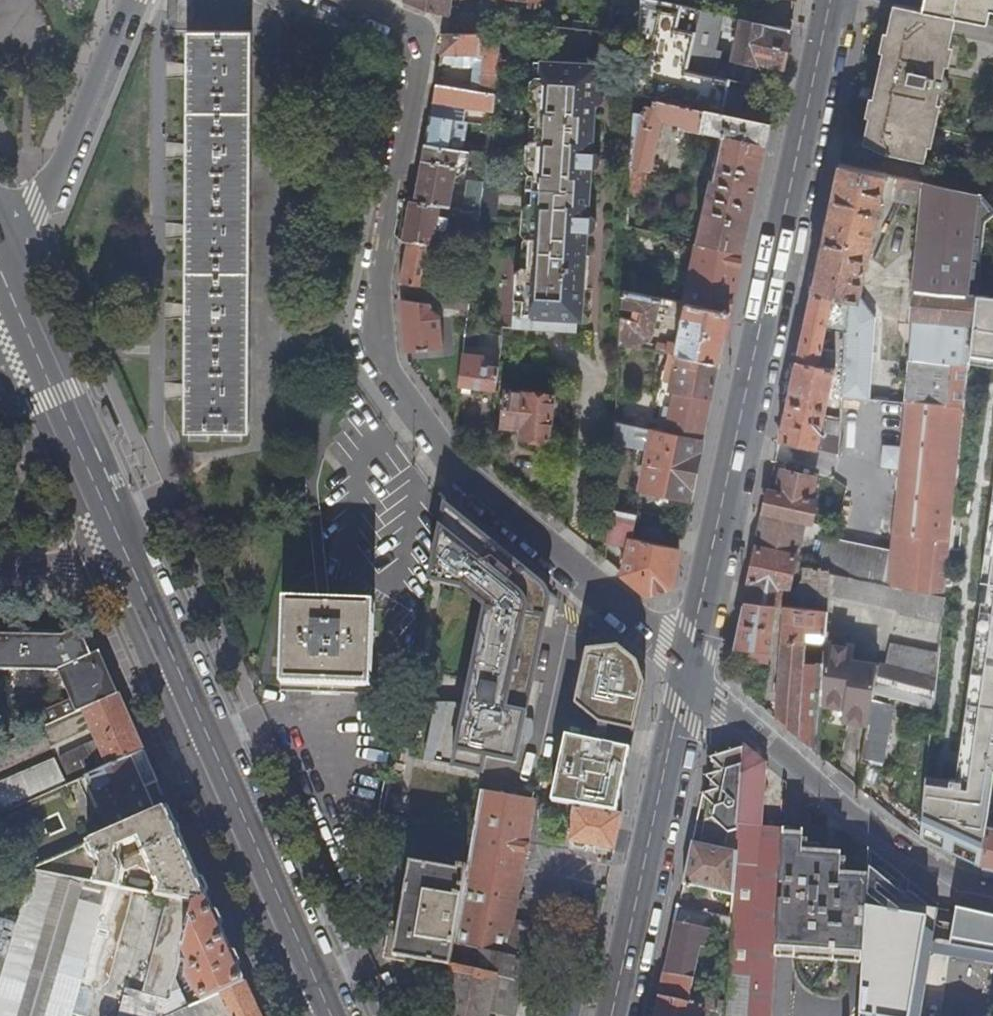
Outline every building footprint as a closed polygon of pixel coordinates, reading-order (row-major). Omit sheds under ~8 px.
[(452,14),(453,0),(405,0),(435,12),(452,14)] [(696,10),(652,0),(641,0),(636,94),(647,96),(656,98),(716,112),(722,113),(725,114),(742,117),(772,124),(777,100),(728,89),(730,81),(683,71),(696,10)] [(934,11),(959,17),(989,23),(992,4),(992,0),(936,0),(934,11)] [(934,11),(896,4),(894,14),(890,32),(892,32),(888,52),(885,51),(875,97),(878,98),(873,117),(871,116),(865,142),(888,153),(927,161),(930,146),(928,145),(937,103),(940,103),(943,92),(945,92),(950,89),(951,83),(951,79),(949,76),(946,76),(957,27),(959,17),(934,11)] [(479,18),(477,33),(501,33),(502,25),(502,21),(479,18)] [(757,63),(784,70),(792,32),(743,20),(734,60),(756,65),(757,63)] [(252,32),(187,31),(187,34),(190,34),(188,412),(186,412),(186,433),(251,434),(250,412),(249,412),(250,34),(252,34),(252,32)] [(477,33),(447,33),(442,63),(455,64),(455,61),(455,54),(486,55),(484,68),(498,70),(502,38),(502,32),(501,33),(477,33)] [(455,54),(455,61),(476,62),(472,88),(496,92),(498,70),(484,68),(486,55),(455,54)] [(518,271),(513,328),(578,333),(581,288),(584,289),(585,276),(589,276),(590,269),(580,269),(581,256),(579,255),(580,231),(592,232),(595,230),(597,228),(598,224),(598,221),(596,218),(592,216),(583,215),(584,206),(582,206),(584,168),(595,168),(599,167),(601,164),(602,160),(601,156),(598,154),(595,152),(588,152),(588,142),(586,142),(588,103),(595,104),(599,103),(602,102),(604,100),(605,96),(604,92),(603,90),(600,88),(592,88),(592,78),(590,78),(591,64),(589,64),(589,59),(577,57),(577,63),(544,61),(543,75),(537,75),(533,79),(531,104),(535,109),(540,110),(538,137),(534,137),(529,142),(527,167),(531,173),(536,173),(534,201),(529,201),(524,205),(522,229),(526,234),(531,235),(529,262),(524,261),(518,271)] [(472,88),(438,83),(434,101),(465,106),(489,109),(488,114),(493,115),(496,92),(472,88)] [(744,252),(772,124),(742,117),(725,114),(722,113),(716,112),(656,98),(655,104),(646,102),(647,96),(636,94),(636,101),(646,104),(644,112),(635,110),(631,166),(647,170),(657,172),(659,164),(654,163),(664,120),(684,125),(684,129),(701,133),(721,135),(698,242),(744,252)] [(489,109),(465,106),(464,114),(493,118),(493,115),(488,114),(489,109)] [(492,124),(432,115),(427,143),(453,147),(455,127),(475,130),(491,132),(492,124)] [(472,150),(489,152),(491,132),(475,130),(472,150)] [(417,201),(482,212),(485,181),(470,180),(468,198),(454,196),(456,180),(461,148),(453,147),(427,143),(417,201)] [(461,148),(456,180),(469,166),(472,150),(461,148)] [(469,166),(487,170),(489,152),(472,150),(469,166)] [(898,177),(841,164),(813,291),(849,298),(848,322),(845,371),(843,396),(870,399),(876,317),(874,317),(862,298),(884,197),(894,199),(898,177)] [(644,204),(647,170),(631,166),(629,203),(644,204)] [(926,183),(898,177),(894,199),(923,206),(926,183)] [(926,183),(923,206),(913,321),(917,321),(908,403),(909,403),(966,409),(971,352),(978,288),(986,223),(992,215),(992,207),(984,196),(926,183)] [(463,290),(472,291),(482,212),(417,201),(413,200),(405,241),(410,242),(402,282),(429,285),(432,264),(438,228),(471,234),(463,290)] [(738,281),(744,252),(698,242),(692,272),(738,281)] [(438,266),(432,264),(429,285),(435,286),(438,266)] [(731,313),(738,281),(692,272),(685,302),(686,304),(731,313)] [(466,346),(468,330),(472,291),(463,290),(435,286),(429,285),(402,282),(401,281),(410,361),(412,363),(439,361),(438,347),(445,346),(442,316),(435,309),(433,309),(433,304),(464,307),(462,320),(457,320),(454,344),(458,345),(466,346)] [(978,288),(971,352),(992,354),(992,290),(978,288)] [(720,364),(731,313),(686,304),(685,302),(624,290),(623,307),(639,310),(637,319),(622,316),(620,343),(642,348),(644,336),(653,337),(660,305),(670,316),(682,319),(678,343),(668,341),(665,353),(676,355),(720,364)] [(849,298),(813,291),(798,360),(780,441),(839,455),(840,439),(822,434),(836,369),(832,368),(835,351),(824,348),(831,317),(848,322),(849,298)] [(448,360),(445,346),(438,347),(439,361),(448,360)] [(498,388),(500,366),(485,364),(486,356),(465,353),(461,384),(498,388)] [(712,400),(720,364),(676,355),(669,392),(674,393),(712,400)] [(508,389),(503,424),(523,426),(522,436),(549,440),(555,396),(508,389)] [(703,441),(712,400),(674,393),(666,432),(703,441)] [(966,409),(909,403),(904,449),(886,447),(884,467),(902,468),(897,522),(895,541),(893,556),(891,586),(930,594),(945,597),(948,574),(950,552),(941,550),(937,547),(937,539),(951,541),(952,534),(966,409)] [(654,430),(615,421),(615,436),(651,443),(654,430)] [(654,430),(651,443),(641,490),(691,501),(703,441),(666,432),(654,430)] [(778,492),(769,490),(765,512),(806,521),(813,523),(818,501),(812,499),(816,478),(783,471),(778,492)] [(544,583),(448,506),(432,587),(464,589),(489,607),(476,664),(455,767),(483,772),(487,757),(517,764),(551,603),(551,595),(550,591),(544,583)] [(626,514),(610,510),(609,533),(623,537),(626,514)] [(806,521),(765,512),(757,547),(797,555),(806,521)] [(883,539),(895,541),(897,522),(885,521),(883,539)] [(623,537),(609,533),(608,535),(608,544),(630,548),(632,539),(623,537)] [(680,549),(633,539),(632,539),(630,548),(624,574),(649,595),(672,588),(680,549)] [(823,542),(818,570),(833,573),(832,575),(852,579),(866,582),(877,584),(891,586),(893,556),(823,542)] [(797,555),(757,547),(745,603),(776,606),(779,607),(782,585),(790,587),(797,555)] [(799,592),(798,609),(829,612),(830,599),(832,575),(833,573),(818,570),(805,567),(804,578),(799,592)] [(830,599),(943,623),(945,597),(930,594),(891,586),(877,584),(866,582),(852,579),(832,575),(830,599)] [(286,600),(283,685),(288,685),(288,692),(368,695),(368,688),(373,688),(376,603),(286,600)] [(745,603),(736,647),(771,651),(776,606),(745,603)] [(777,719),(818,754),(822,702),(825,665),(806,664),(809,632),(828,633),(829,612),(798,609),(786,607),(777,719)] [(643,661),(584,614),(563,714),(642,732),(651,685),(643,661)] [(78,712),(84,709),(120,694),(101,651),(92,655),(85,637),(93,634),(89,624),(64,635),(0,634),(0,670),(60,672),(72,699),(40,713),(46,726),(78,712)] [(874,699),(874,697),(875,689),(879,666),(854,660),(857,646),(827,640),(825,665),(822,702),(844,706),(841,719),(870,725),(870,721),(874,699)] [(888,668),(937,681),(939,654),(893,644),(888,668)] [(875,689),(934,703),(937,681),(888,668),(879,666),(875,689)] [(987,845),(992,797),(992,670),(982,768),(967,767),(966,776),(928,771),(922,816),(987,845)] [(874,697),(933,711),(934,703),(875,689),(874,697)] [(71,784),(89,776),(145,752),(120,694),(84,709),(99,743),(61,759),(71,784)] [(866,762),(871,764),(872,764),(877,753),(885,755),(893,712),(884,710),(885,702),(874,699),(870,721),(870,725),(864,761),(866,762)] [(637,751),(572,737),(558,803),(577,807),(624,815),(637,751)] [(740,825),(763,827),(768,763),(747,745),(746,747),(740,825)] [(738,852),(740,825),(746,747),(713,758),(712,759),(716,764),(714,774),(709,775),(709,777),(713,782),(710,793),(705,794),(704,796),(718,807),(715,819),(709,820),(704,841),(709,846),(738,852)] [(89,776),(114,833),(157,814),(145,787),(158,781),(145,752),(89,776)] [(67,785),(56,759),(0,784),(0,815),(67,785)] [(863,768),(869,770),(871,765),(871,764),(866,762),(863,768)] [(514,921),(534,799),(482,791),(469,868),(456,944),(524,958),(567,968),(589,972),(597,938),(514,921)] [(616,850),(624,815),(577,807),(569,842),(616,850)] [(141,868),(150,873),(152,872),(159,888),(158,895),(169,898),(197,903),(198,903),(210,898),(170,808),(157,814),(114,833),(90,844),(87,850),(91,859),(96,860),(99,867),(95,883),(109,886),(123,888),(126,872),(140,867),(141,868)] [(755,911),(763,827),(740,825),(738,852),(735,895),(733,910),(755,911)] [(780,911),(785,829),(763,827),(755,911),(779,912),(780,911)] [(984,863),(992,866),(992,828),(989,828),(987,845),(984,863)] [(777,957),(864,963),(868,904),(869,881),(841,879),(842,859),(804,856),(805,831),(785,829),(780,911),(779,912),(777,957)] [(735,895),(738,852),(709,846),(694,843),(685,885),(735,895)] [(398,954),(453,964),(456,944),(469,868),(459,866),(459,870),(416,862),(404,923),(398,954)] [(0,990),(0,1015),(20,1015),(60,879),(61,876),(35,871),(0,990)] [(20,1015),(48,1015),(81,902),(86,884),(60,879),(20,1015)] [(135,891),(123,888),(109,886),(103,907),(81,986),(100,991),(110,982),(135,891)] [(188,1007),(176,980),(182,958),(197,903),(169,898),(145,992),(157,996),(157,997),(145,994),(143,1001),(124,996),(119,1015),(167,1015),(188,1007)] [(198,903),(197,903),(182,958),(194,961),(190,976),(202,1001),(246,981),(210,898),(198,903)] [(81,986),(103,907),(81,902),(48,1015),(73,1015),(74,1015),(81,986)] [(868,904),(864,963),(861,1014),(873,1015),(908,1015),(926,914),(868,904)] [(712,931),(731,935),(733,918),(681,906),(677,924),(712,931)] [(926,914),(908,1015),(921,1015),(931,954),(992,964),(992,951),(950,943),(934,940),(938,909),(928,906),(926,914)] [(777,957),(779,912),(755,911),(733,910),(733,918),(731,935),(734,935),(731,987),(750,988),(748,1015),(759,1015),(772,1015),(777,957)] [(954,910),(950,943),(992,951),(992,918),(954,910)] [(397,959),(398,954),(404,923),(392,920),(384,956),(397,959)] [(730,1002),(692,995),(702,947),(708,949),(712,931),(677,924),(657,1015),(721,1015),(721,1011),(729,1012),(730,1002)] [(444,1015),(488,1015),(495,979),(519,984),(524,958),(456,944),(453,964),(444,1015)] [(519,984),(495,979),(488,1015),(490,1015),(513,1015),(519,984)] [(246,981),(202,1001),(188,1007),(167,1015),(261,1015),(246,981)] [(748,1015),(750,988),(731,987),(730,1002),(729,1012),(729,1015),(759,1015),(748,1015)]
